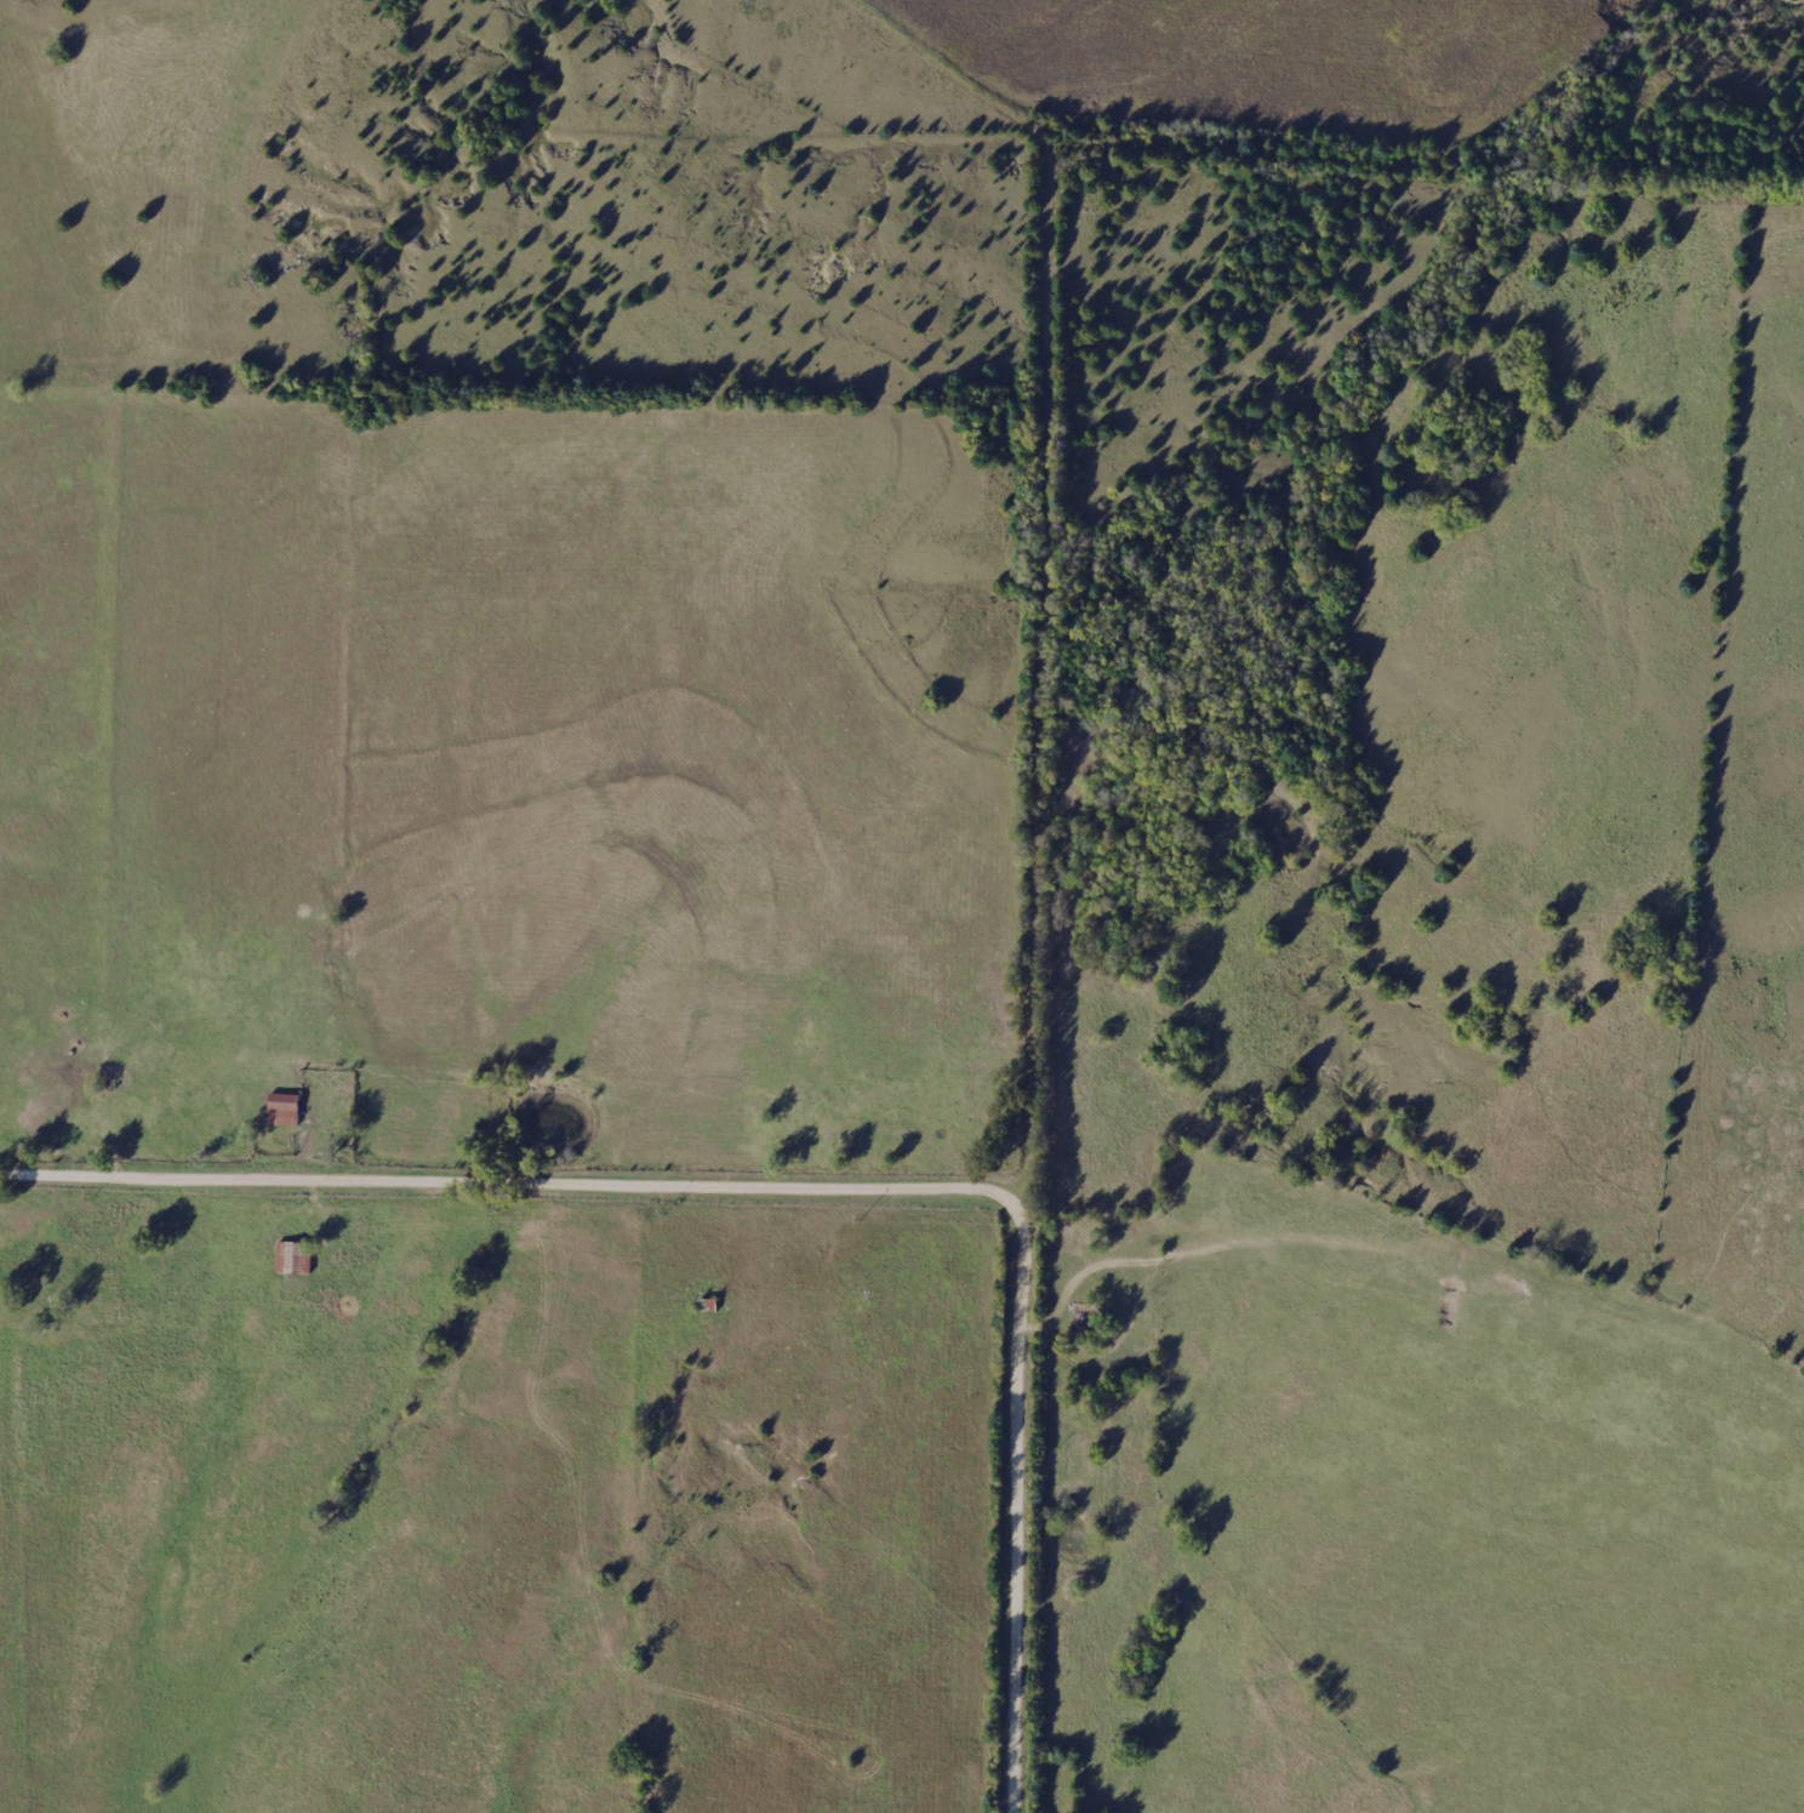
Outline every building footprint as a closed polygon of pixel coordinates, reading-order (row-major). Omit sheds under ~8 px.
[(267,1127),(298,1128),(299,1096),(268,1095),(267,1127)]
